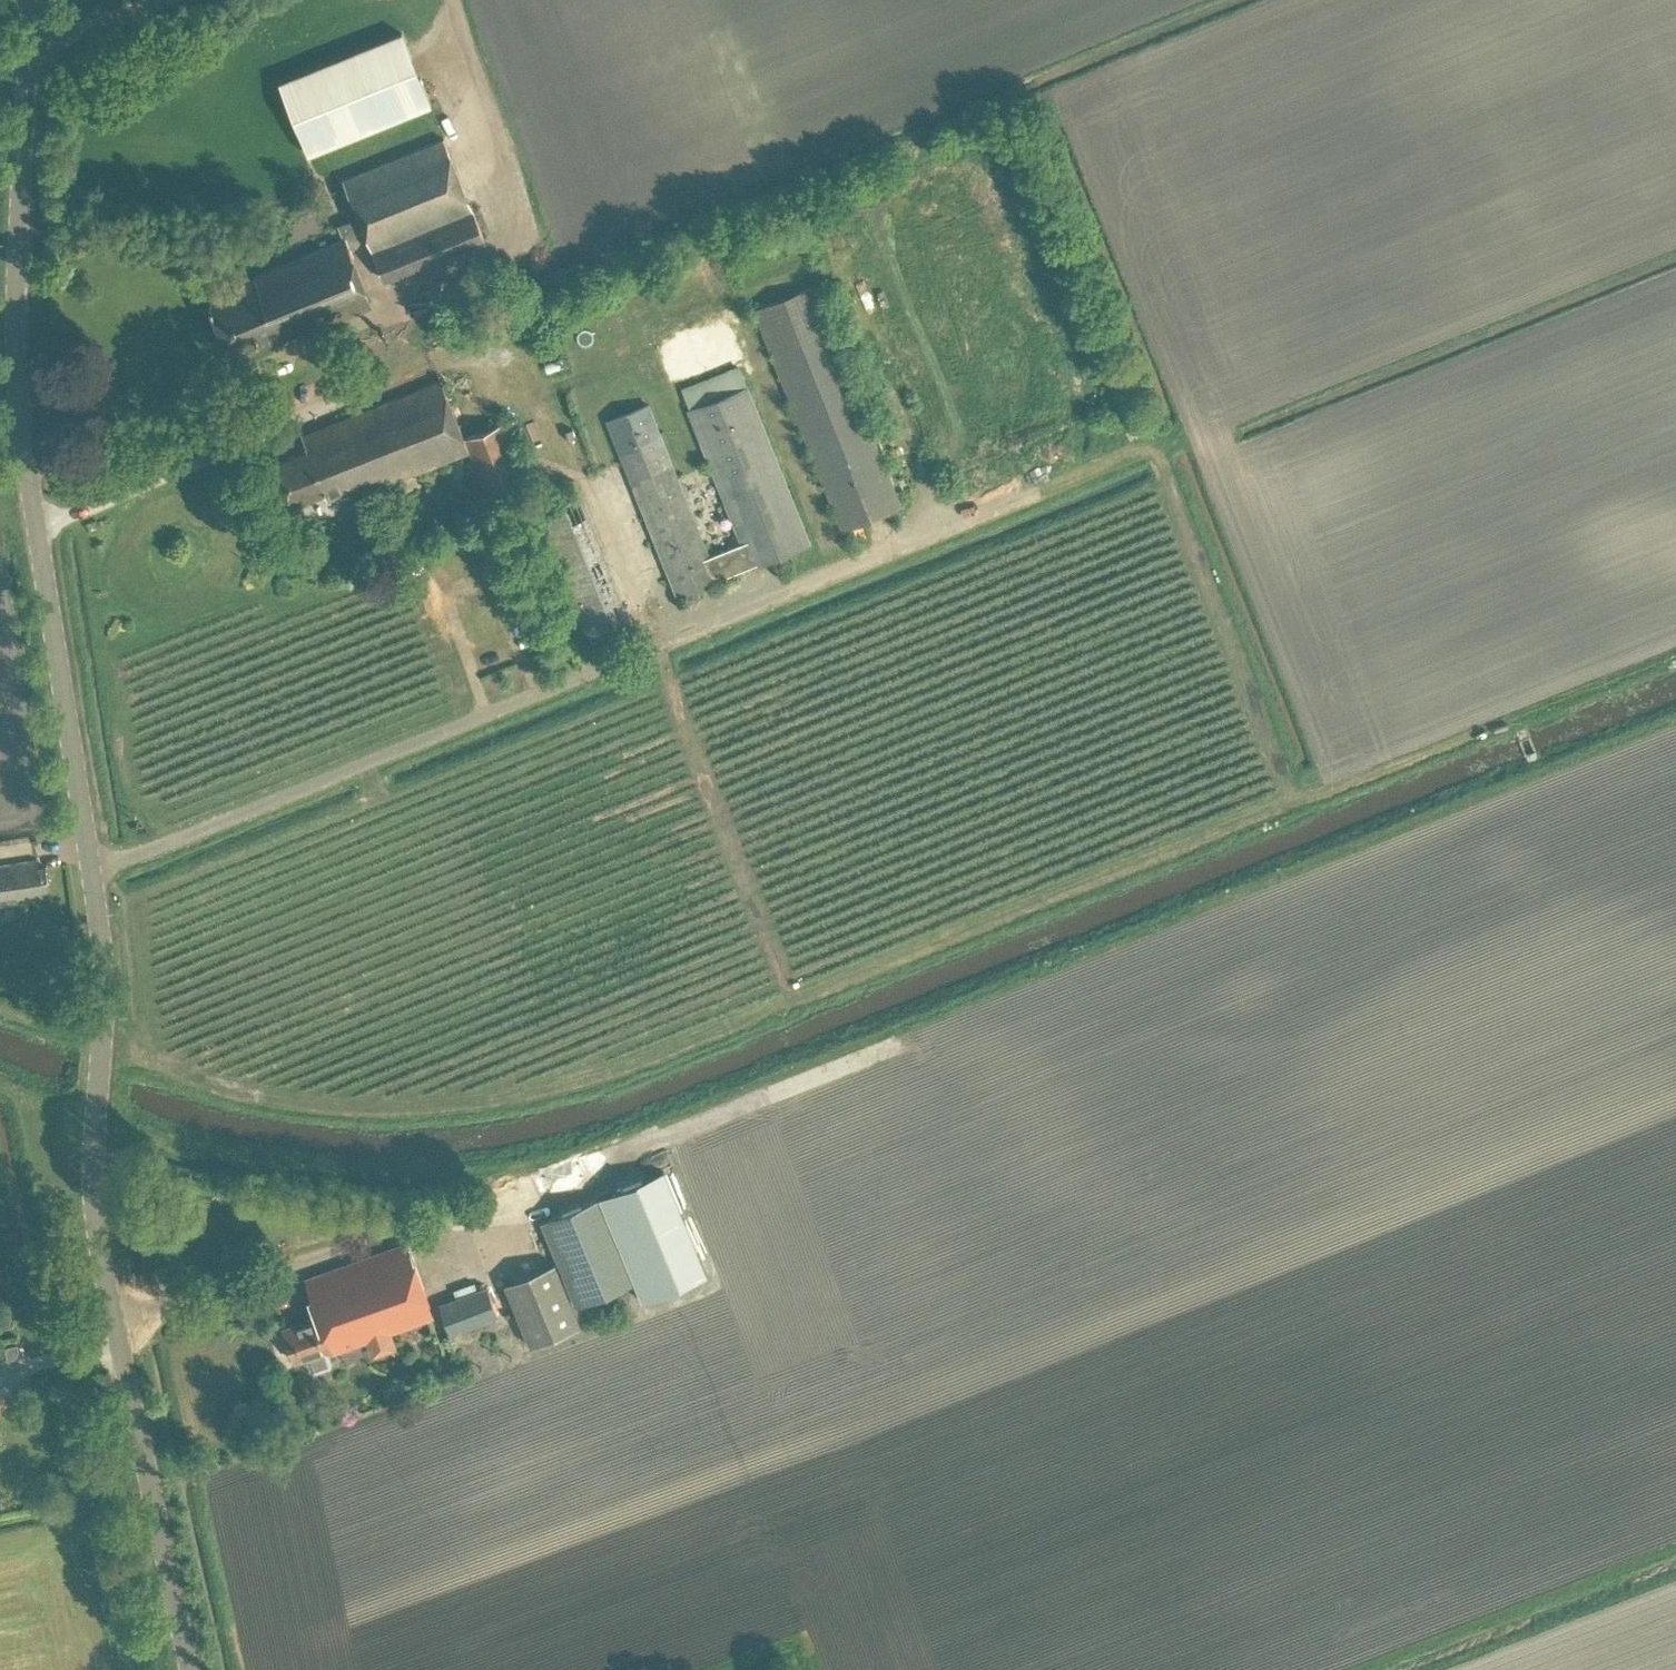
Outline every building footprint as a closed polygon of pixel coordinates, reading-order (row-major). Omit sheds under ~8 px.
[(279,79),(309,153),(432,104),(402,29),(279,79)] [(385,278),(486,237),(446,138),(344,179),(385,278)] [(373,305),(346,236),(253,273),(255,279),(234,287),(236,292),(210,303),(229,352),(256,341),(258,346),(285,335),(287,340),(289,339),(373,305)] [(754,309),(842,530),(902,505),(814,285),(754,309)] [(711,556),(673,461),(649,402),(607,418),(679,594),(720,578),(720,577),(753,563),(753,565),(811,541),(740,363),(681,387),(744,543),(711,556)] [(464,437),(441,378),(302,433),(308,448),(274,462),(290,503),(325,489),(327,496),(346,488),(349,494),(364,488),(365,490),(469,450),(487,495),(529,478),(506,420),(464,437)] [(639,614),(596,486),(551,501),(594,629),(639,614)] [(43,896),(41,888),(49,887),(45,865),(38,866),(37,858),(0,864),(0,903),(43,896)] [(663,1168),(598,1195),(640,1299),(705,1272),(663,1168)] [(541,1220),(576,1305),(633,1282),(597,1197),(541,1220)] [(328,1349),(390,1329),(433,1314),(407,1241),(306,1277),(319,1313),(283,1326),(290,1345),(287,1347),(290,1356),(294,1356),(295,1360),(308,1356),(312,1369),(315,1370),(330,1366),(331,1358),(328,1349)] [(581,1322),(555,1261),(504,1282),(530,1343),(581,1322)] [(442,1298),(446,1310),(453,1330),(500,1314),(489,1282),(442,1298)] [(18,1342),(5,1345),(5,1347),(8,1358),(15,1356),(19,1349),(18,1344),(18,1342)]
